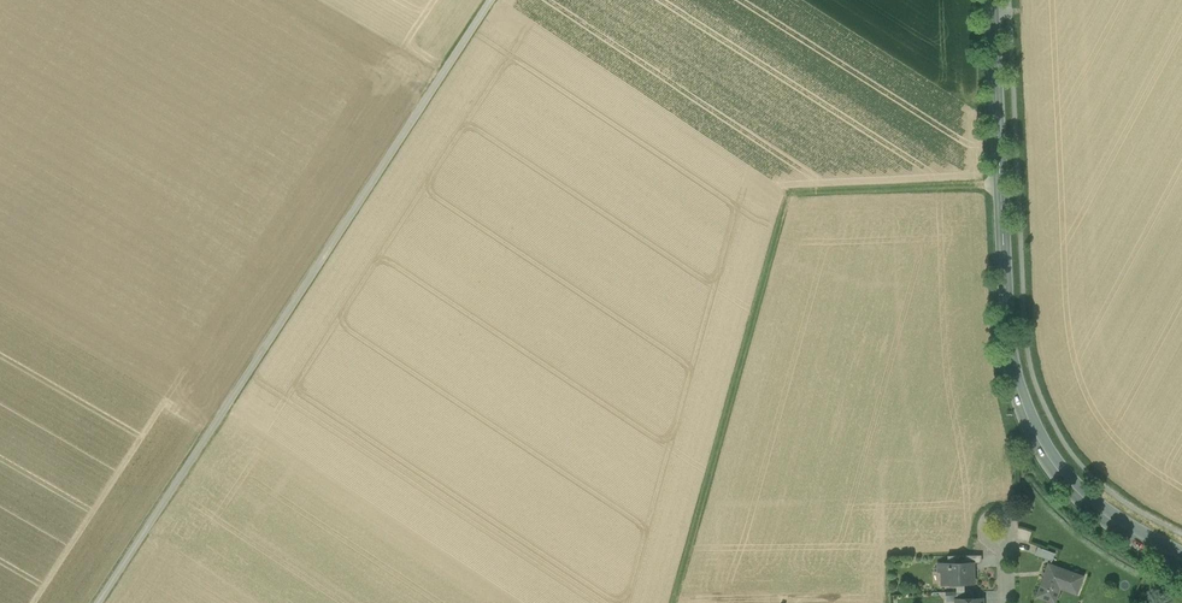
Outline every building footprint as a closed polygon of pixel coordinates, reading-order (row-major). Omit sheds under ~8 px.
[(1053,561),(1056,553),(1039,547),(1036,555),(1053,561)] [(965,584),(975,584),(974,563),(948,563),(939,563),(939,572),(943,572),(943,584),(957,584),(957,592),(965,592),(965,584)] [(1084,577),(1050,564),(1037,596),(1055,602),(1063,582),(1079,588),(1084,577)] [(957,599),(974,599),(973,591),(965,592),(957,592),(949,592),(949,600),(957,600),(957,599)]
